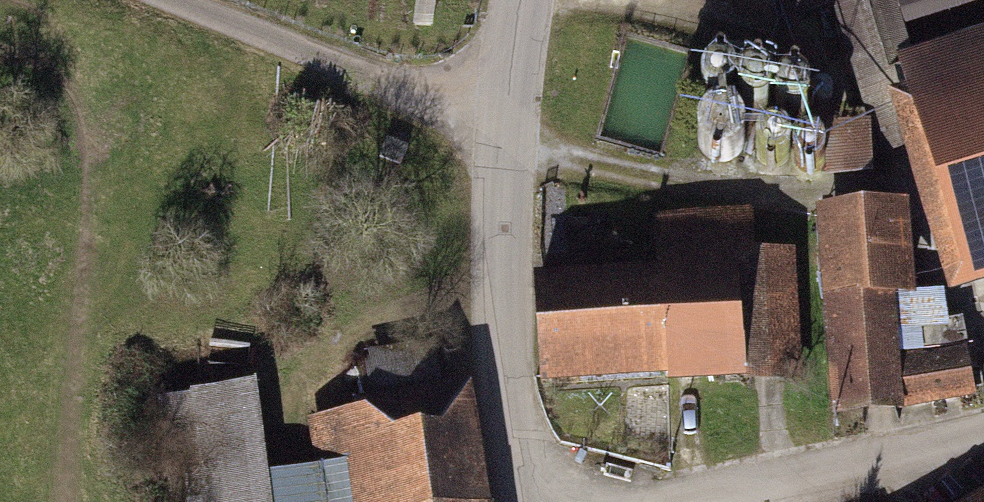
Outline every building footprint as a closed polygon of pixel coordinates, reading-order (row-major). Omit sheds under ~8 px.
[(983,274),(983,0),(792,0),(799,22),(836,11),(885,165),(915,155),(956,283),(983,274)] [(873,138),(830,135),(827,180),(869,183),(873,138)] [(911,424),(910,412),(979,400),(970,354),(907,366),(903,302),(921,301),(915,212),(827,219),(841,429),(911,424)] [(544,283),(547,390),(801,384),(798,254),(754,255),(753,219),(664,221),(665,280),(544,283)] [(164,403),(175,501),(496,501),(483,388),(451,392),(446,346),(373,354),(379,400),(362,402),(364,415),(316,421),(322,475),(279,480),(269,391),(164,403)]
